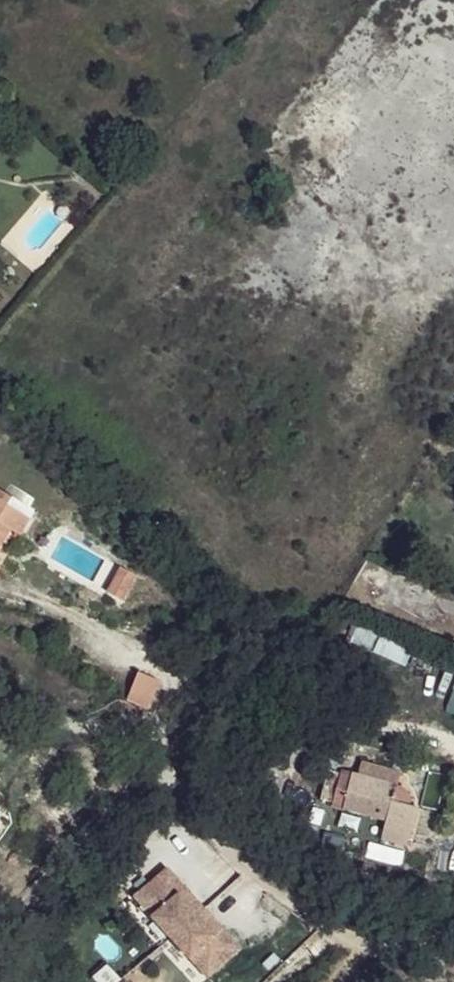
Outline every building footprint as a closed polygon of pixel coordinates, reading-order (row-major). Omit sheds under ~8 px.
[(34,512),(0,490),(0,549),(11,533),(18,538),(34,512)] [(93,587),(124,601),(136,574),(104,561),(93,587)] [(125,701),(147,709),(158,680),(136,672),(125,701)] [(453,710),(453,687),(445,706),(453,710)] [(373,763),(370,779),(398,786),(403,771),(373,763)] [(370,779),(352,773),(345,806),(385,819),(381,838),(406,844),(416,807),(396,801),(398,786),(370,779)] [(210,970),(242,942),(224,922),(219,929),(181,890),(187,883),(169,864),(137,894),(210,970)]
